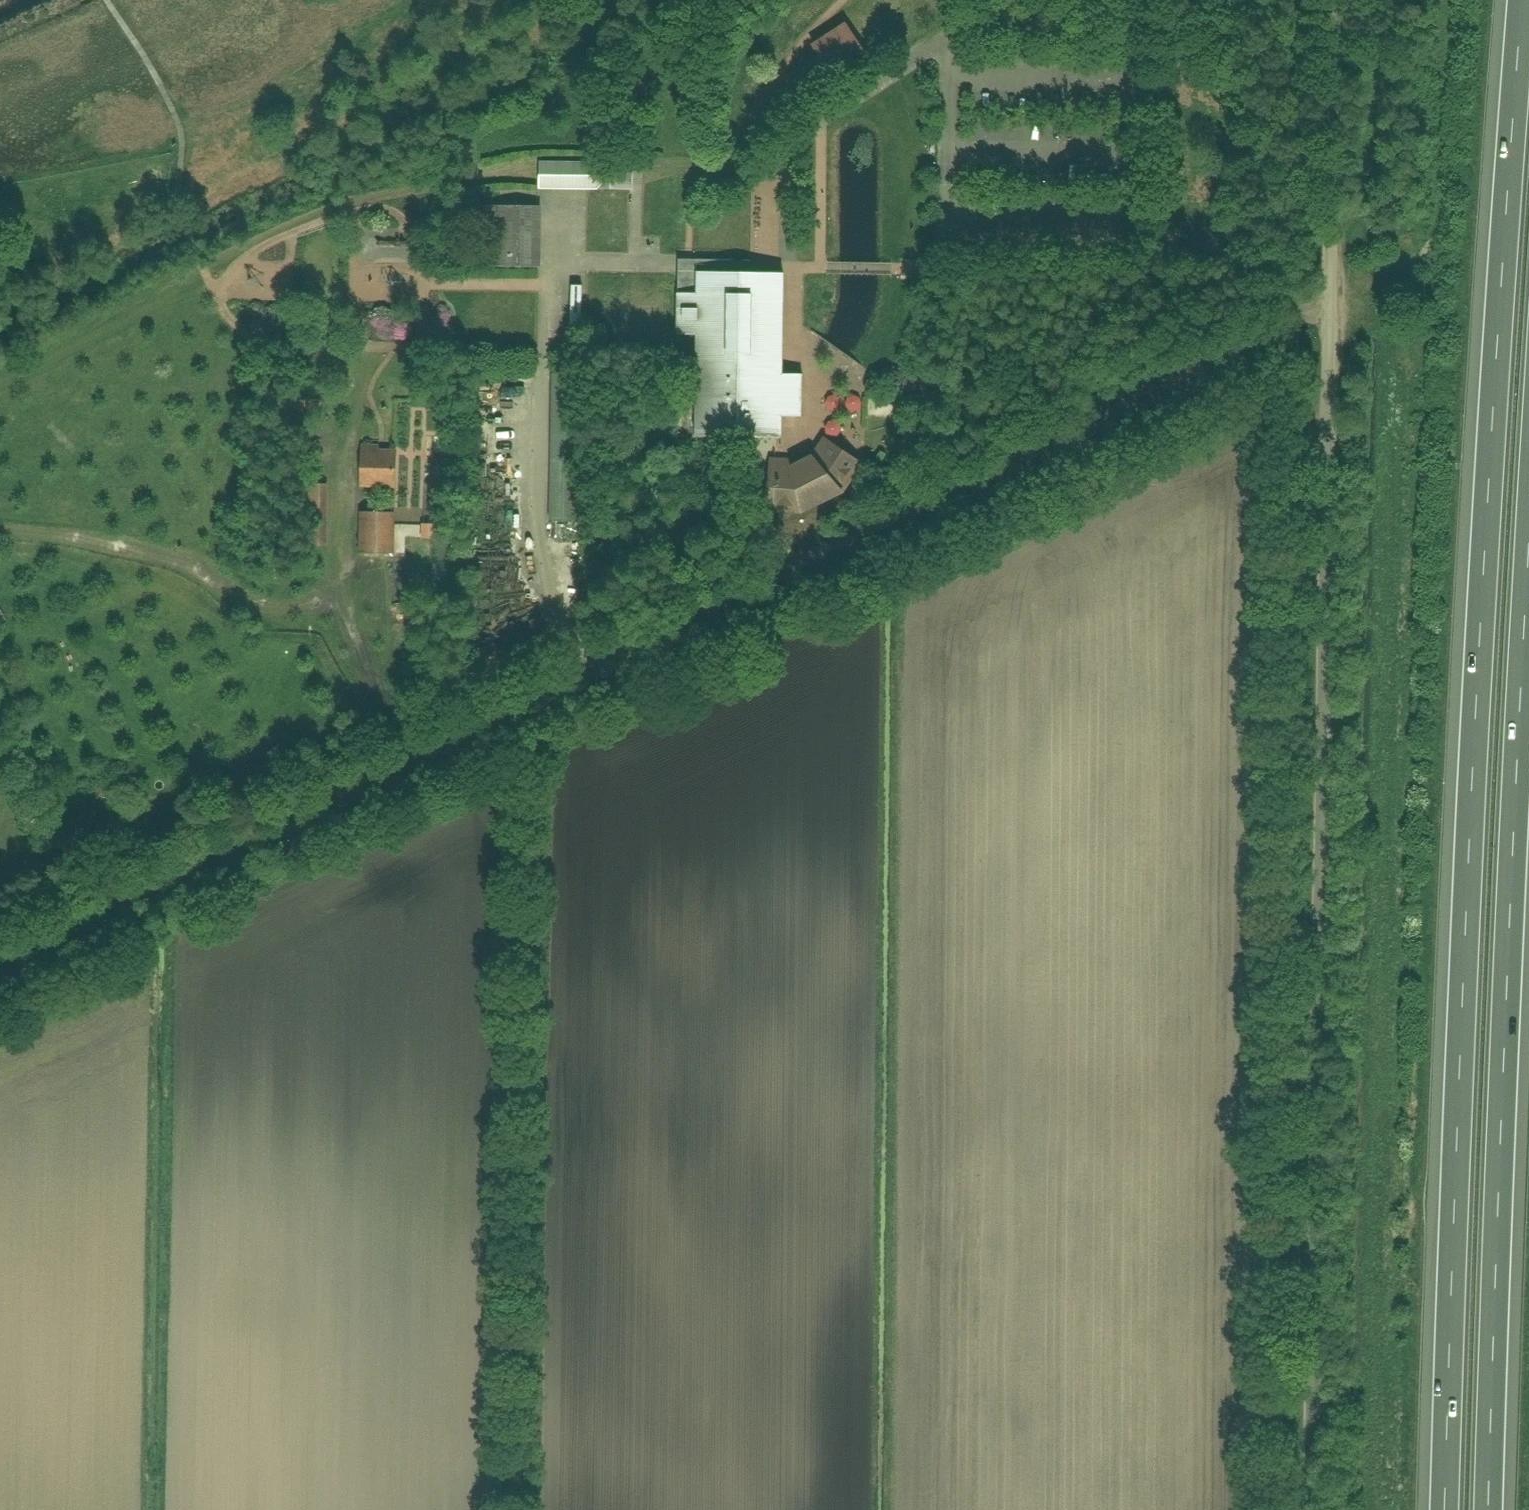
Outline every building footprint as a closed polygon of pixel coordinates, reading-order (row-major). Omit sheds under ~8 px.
[(812,45),(831,75),(865,54),(845,24),(812,45)] [(540,167),(540,190),(631,189),(631,164),(631,161),(540,162),(540,167)] [(539,207),(489,206),(488,267),(538,268),(539,207)] [(699,334),(697,439),(759,439),(771,439),(779,440),(780,415),(791,415),(800,415),(800,374),(791,374),(783,374),(784,273),(775,273),(695,272),(695,293),(686,292),(677,292),(677,334),(699,334)] [(770,459),(765,512),(802,515),(845,494),(862,465),(826,439),(813,455),(802,459),(793,462),(770,459)] [(360,445),(359,488),(393,488),(394,450),(382,449),(377,449),(377,445),(360,445)] [(311,542),(328,542),(329,487),(312,487),(311,542)] [(359,553),(393,554),(393,525),(393,513),(359,513),(359,553)] [(424,525),(420,524),(419,541),(436,541),(436,535),(437,525),(424,525)]
